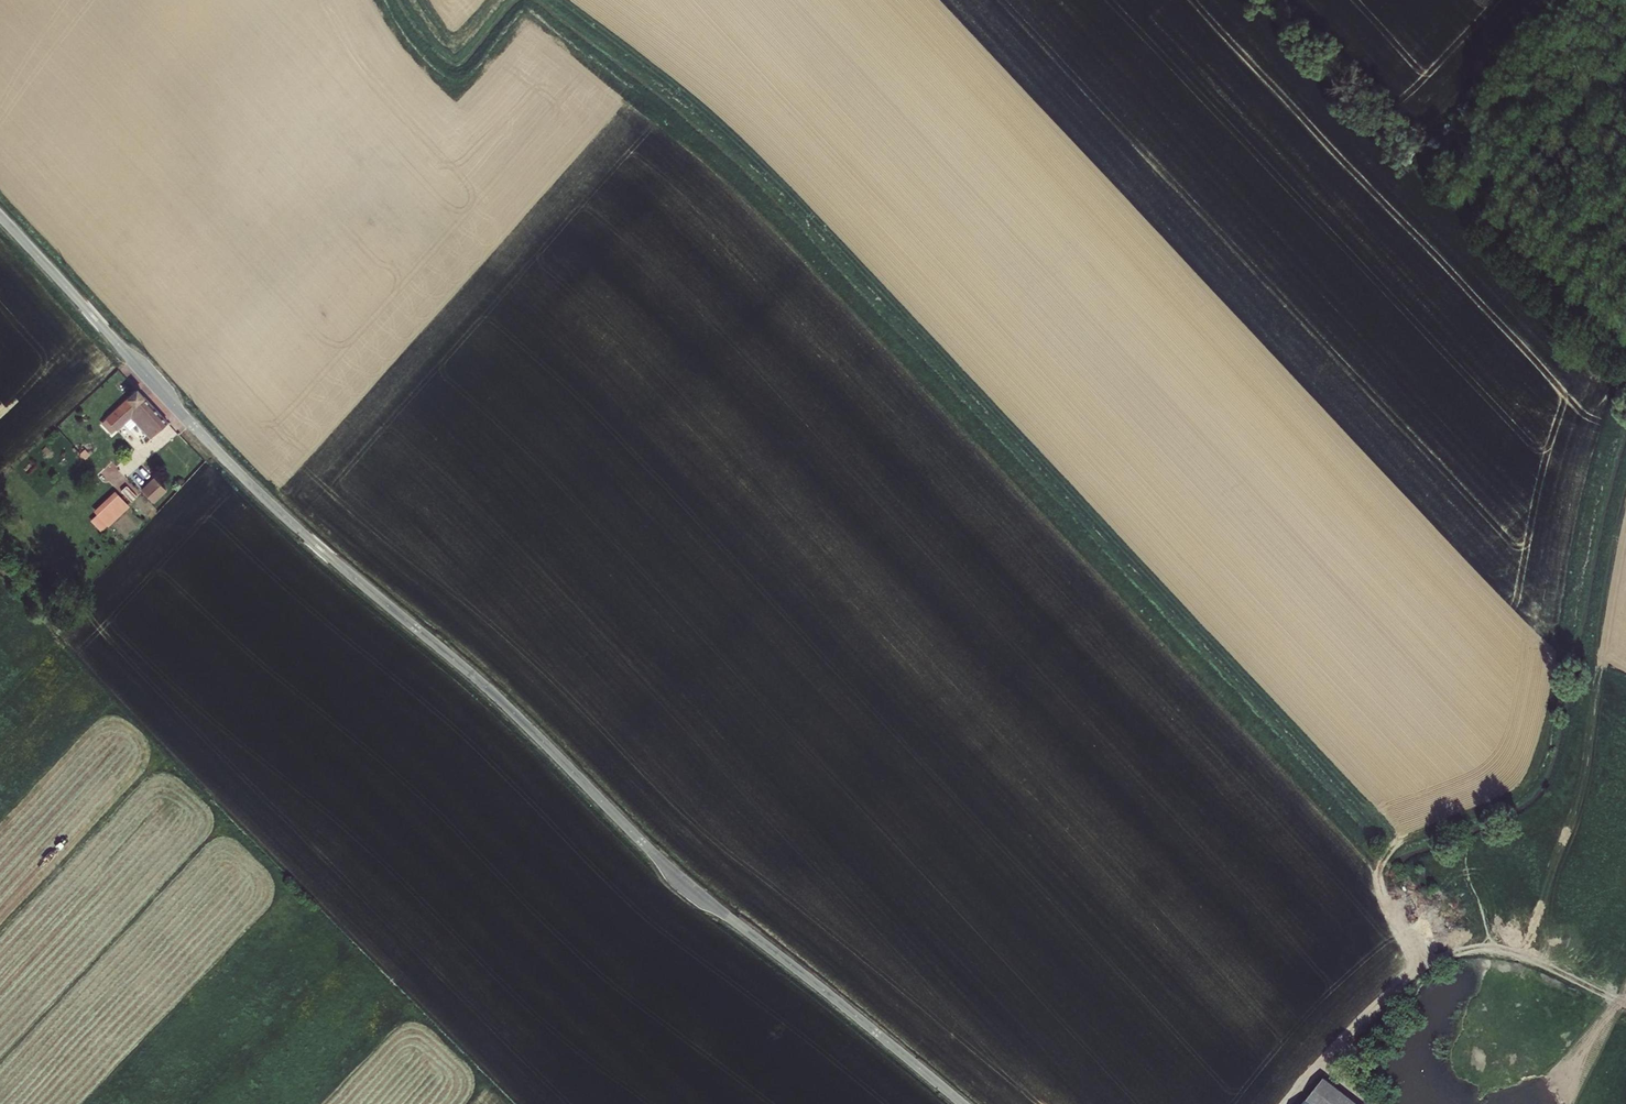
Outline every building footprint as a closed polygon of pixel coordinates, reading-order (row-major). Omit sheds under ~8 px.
[(169,420),(138,389),(115,413),(125,423),(133,416),(153,436),(169,420)] [(119,429),(125,423),(115,413),(109,419),(119,429)] [(146,487),(158,499),(171,486),(158,474),(146,487)] [(1307,1101),(1311,1103),(1360,1103),(1326,1077),(1307,1101)]
